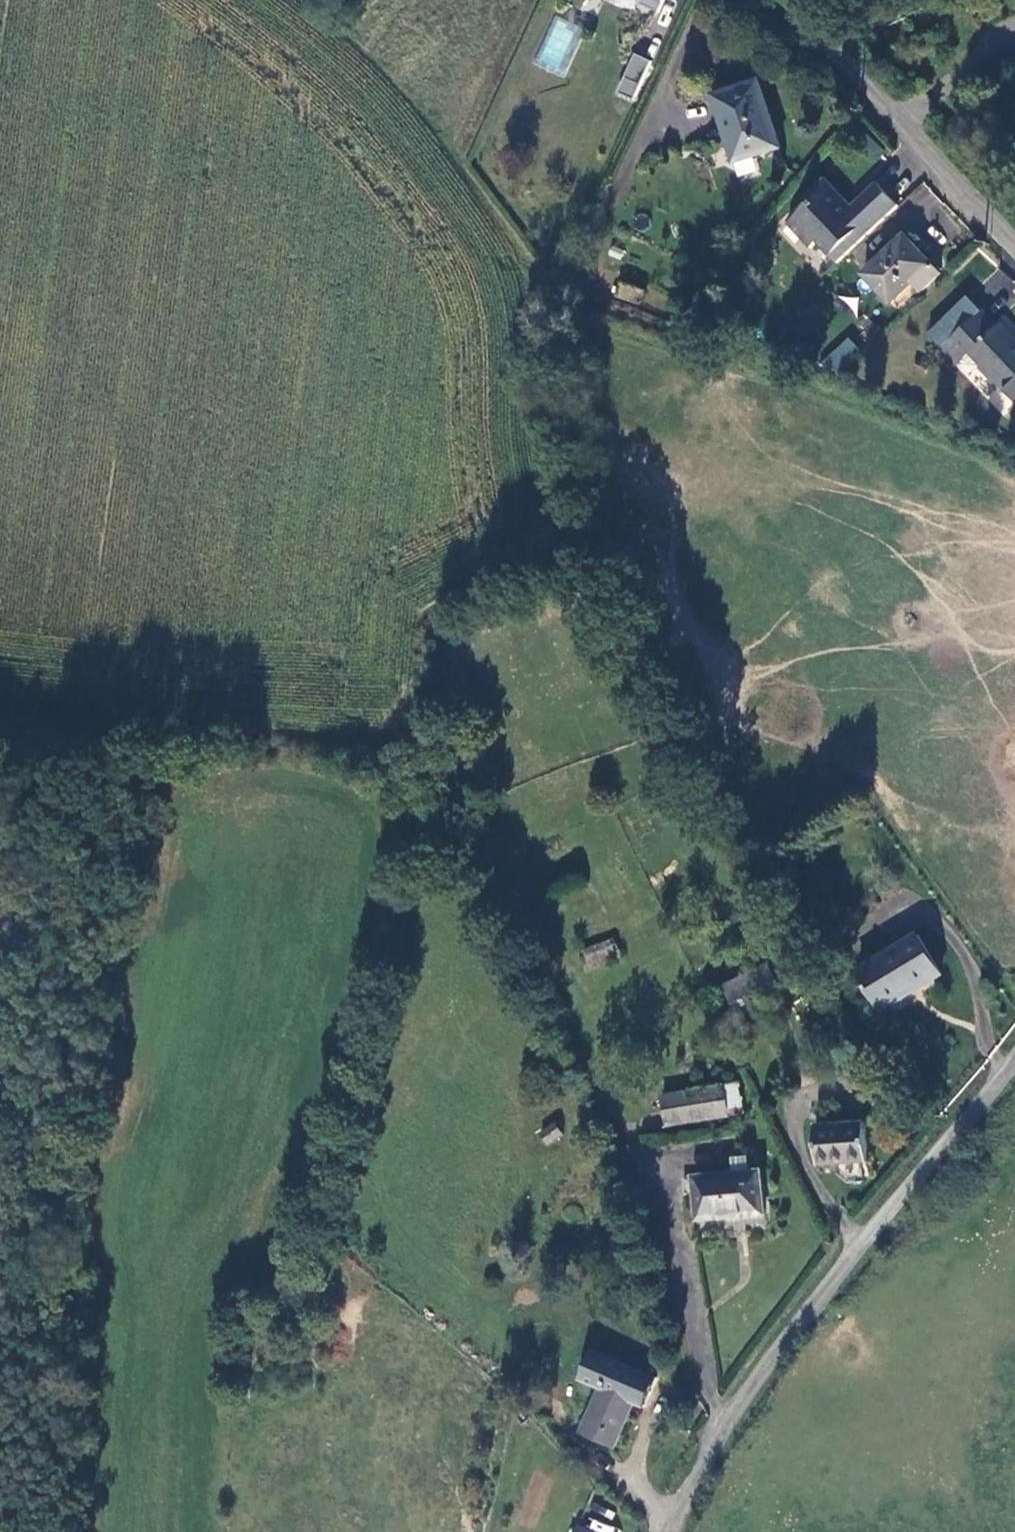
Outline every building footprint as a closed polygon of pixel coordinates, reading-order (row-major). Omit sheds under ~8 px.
[(649,10),(666,18),(676,0),(654,0),(649,10)] [(614,93),(632,101),(651,60),(633,52),(614,93)] [(763,94),(717,109),(740,176),(785,159),(763,94)] [(827,183),(807,203),(813,209),(791,229),(813,253),(820,247),(840,268),(901,210),(880,188),(850,215),(845,210),(849,206),(827,183)] [(951,219),(942,226),(956,243),(965,236),(951,219)] [(887,310),(912,290),(919,298),(940,281),(911,245),(864,282),(887,310)] [(621,283),(617,299),(643,306),(647,291),(621,283)] [(971,298),(926,337),(940,354),(960,337),(972,350),(966,355),(973,363),(978,359),(1005,389),(1014,380),(1014,331),(1011,335),(992,313),(987,318),(971,298)] [(847,336),(820,361),(835,376),(861,350),(847,336)] [(581,949),(589,969),(620,956),(612,936),(581,949)] [(858,971),(880,1009),(938,975),(916,937),(858,971)] [(764,970),(720,991),(729,1011),(776,990),(764,970)] [(654,1093),(655,1125),(724,1123),(723,1091),(654,1093)] [(866,1162),(864,1120),(813,1123),(815,1164),(866,1162)] [(691,1225),(760,1221),(757,1177),(677,1181),(678,1202),(690,1202),(691,1225)] [(642,1406),(655,1377),(593,1349),(580,1376),(599,1386),(576,1437),(607,1453),(632,1402),(642,1406)] [(572,1531),(597,1531),(576,1523),(572,1531)]
